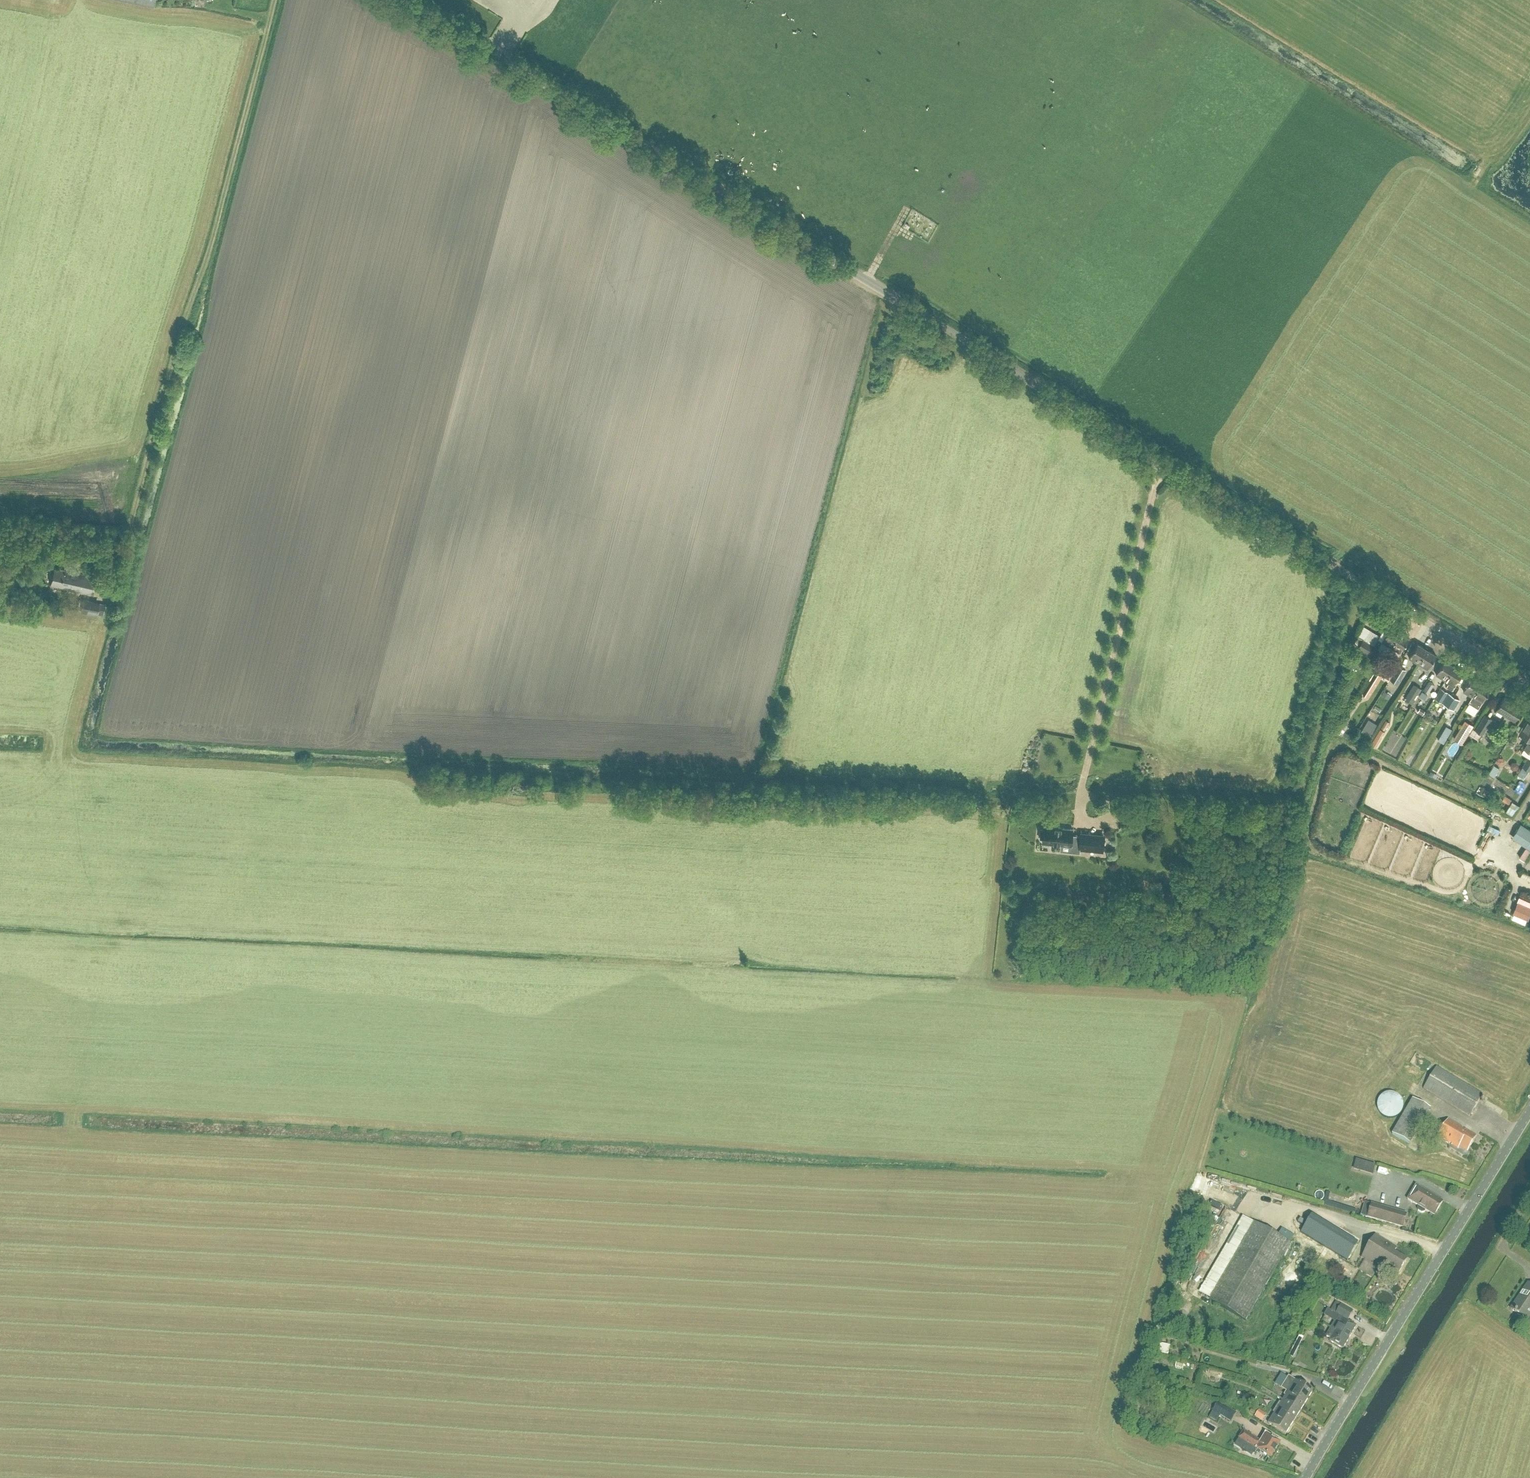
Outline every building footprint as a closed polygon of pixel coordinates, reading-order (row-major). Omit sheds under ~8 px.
[(882,333),(885,339),(892,336),(890,330),(882,333)] [(1025,353),(1014,361),(1019,368),(1030,360),(1025,353)] [(103,555),(108,539),(100,537),(95,553),(103,555)] [(93,576),(54,567),(50,584),(89,593),(93,576)] [(77,593),(69,592),(67,607),(75,608),(77,593)] [(99,601),(99,599),(83,597),(80,609),(103,613),(105,602),(99,601)] [(1381,641),(1391,647),(1400,632),(1390,626),(1381,641)] [(1400,632),(1391,647),(1400,652),(1409,638),(1400,632)] [(1371,658),(1377,648),(1363,639),(1357,649),(1371,658)] [(1418,663),(1427,649),(1417,643),(1409,657),(1418,663)] [(1427,649),(1418,663),(1427,669),(1436,655),(1427,649)] [(1392,657),(1383,672),(1390,677),(1399,662),(1392,657)] [(1436,674),(1445,680),(1454,666),(1444,660),(1436,674)] [(1398,664),(1390,678),(1397,683),(1406,669),(1398,664)] [(1463,671),(1454,666),(1445,680),(1448,682),(1446,686),(1452,689),(1455,685),(1463,671)] [(1380,674),(1376,672),(1361,695),(1365,698),(1380,674)] [(1463,691),(1472,696),(1481,682),(1472,677),(1463,691)] [(1424,698),(1434,683),(1428,679),(1422,688),(1423,688),(1419,694),(1424,698)] [(1490,688),(1481,682),(1472,696),(1469,702),(1479,707),(1482,702),(1490,688)] [(1421,688),(1413,683),(1404,697),(1412,702),(1421,688)] [(1441,687),(1435,698),(1441,701),(1448,691),(1441,687)] [(1442,702),(1448,706),(1454,696),(1448,692),(1442,702)] [(1460,699),(1454,696),(1448,706),(1454,709),(1460,699)] [(1514,720),(1522,707),(1505,696),(1497,710),(1514,720)] [(1469,733),(1478,739),(1492,718),(1484,713),(1474,728),(1473,727),(1469,733)] [(1519,733),(1528,738),(1523,746),(1529,751),(1529,715),(1519,733)] [(1358,733),(1368,739),(1377,724),(1368,718),(1358,733)] [(1473,724),(1465,719),(1453,738),(1461,743),(1473,724)] [(1340,732),(1347,736),(1351,729),(1343,725),(1340,732)] [(1529,769),(1529,759),(1527,757),(1517,774),(1524,778),(1529,770),(1529,769)] [(1512,770),(1518,765),(1511,758),(1506,763),(1512,770)] [(1494,776),(1499,767),(1493,764),(1488,773),(1494,776)] [(1512,799),(1504,794),(1501,799),(1509,803),(1512,799)] [(1512,800),(1505,811),(1512,815),(1519,805),(1512,800)] [(1073,828),(1044,825),(1043,828),(1040,828),(1039,837),(1042,838),(1042,841),(1070,844),(1070,851),(1079,852),(1079,848),(1103,851),(1104,837),(1072,834),(1073,828)] [(1529,847),(1529,830),(1514,826),(1510,841),(1529,847)] [(1484,848),(1492,851),(1497,838),(1488,835),(1484,848)] [(1513,912),(1527,918),(1529,911),(1529,906),(1517,901),(1513,912)] [(1436,1068),(1423,1090),(1469,1118),(1482,1096),(1436,1068)] [(1377,1108),(1379,1114),(1385,1119),(1391,1120),(1397,1118),(1402,1113),(1403,1106),(1401,1100),(1396,1095),(1389,1094),(1383,1096),(1378,1102),(1377,1108)] [(1412,1100),(1392,1134),(1410,1144),(1430,1110),(1412,1100)] [(1476,1138),(1448,1121),(1438,1138),(1458,1150),(1459,1148),(1467,1152),(1476,1138)] [(1418,1208),(1417,1210),(1418,1212),(1422,1215),(1424,1214),(1426,1212),(1434,1217),(1443,1203),(1416,1187),(1408,1201),(1418,1208)] [(1372,1206),(1368,1219),(1402,1229),(1406,1216),(1372,1206)] [(1351,1258),(1361,1241),(1343,1230),(1342,1232),(1316,1217),(1305,1235),(1331,1250),(1329,1253),(1339,1259),(1343,1253),(1351,1258)] [(1198,1295),(1210,1302),(1246,1323),(1291,1246),(1254,1225),(1242,1218),(1198,1295)] [(1375,1236),(1361,1260),(1383,1273),(1385,1269),(1392,1273),(1393,1272),(1398,1275),(1407,1261),(1394,1254),(1397,1249),(1375,1236)] [(1529,1318),(1529,1287),(1528,1285),(1511,1311),(1527,1322),(1529,1318)] [(1326,1338),(1331,1341),(1330,1342),(1342,1350),(1356,1327),(1347,1322),(1353,1313),(1337,1304),(1332,1314),(1338,1318),(1331,1331),(1326,1338)] [(1175,1355),(1178,1349),(1170,1346),(1168,1351),(1175,1355)] [(1258,1384),(1261,1378),(1253,1374),(1250,1380),(1258,1384)] [(1283,1402),(1301,1412),(1313,1393),(1300,1385),(1289,1379),(1282,1390),(1287,1393),(1285,1397),(1286,1397),(1283,1402)] [(1301,1412),(1283,1402),(1281,1405),(1280,1404),(1274,1414),(1275,1415),(1269,1424),(1273,1427),(1273,1428),(1286,1436),(1301,1412)] [(1217,1403),(1212,1412),(1220,1416),(1230,1422),(1235,1413),(1217,1403)] [(1267,1415),(1259,1410),(1254,1417),(1262,1422),(1267,1415)] [(1261,1443),(1244,1432),(1240,1439),(1271,1460),(1281,1444),(1266,1435),(1261,1443)]
